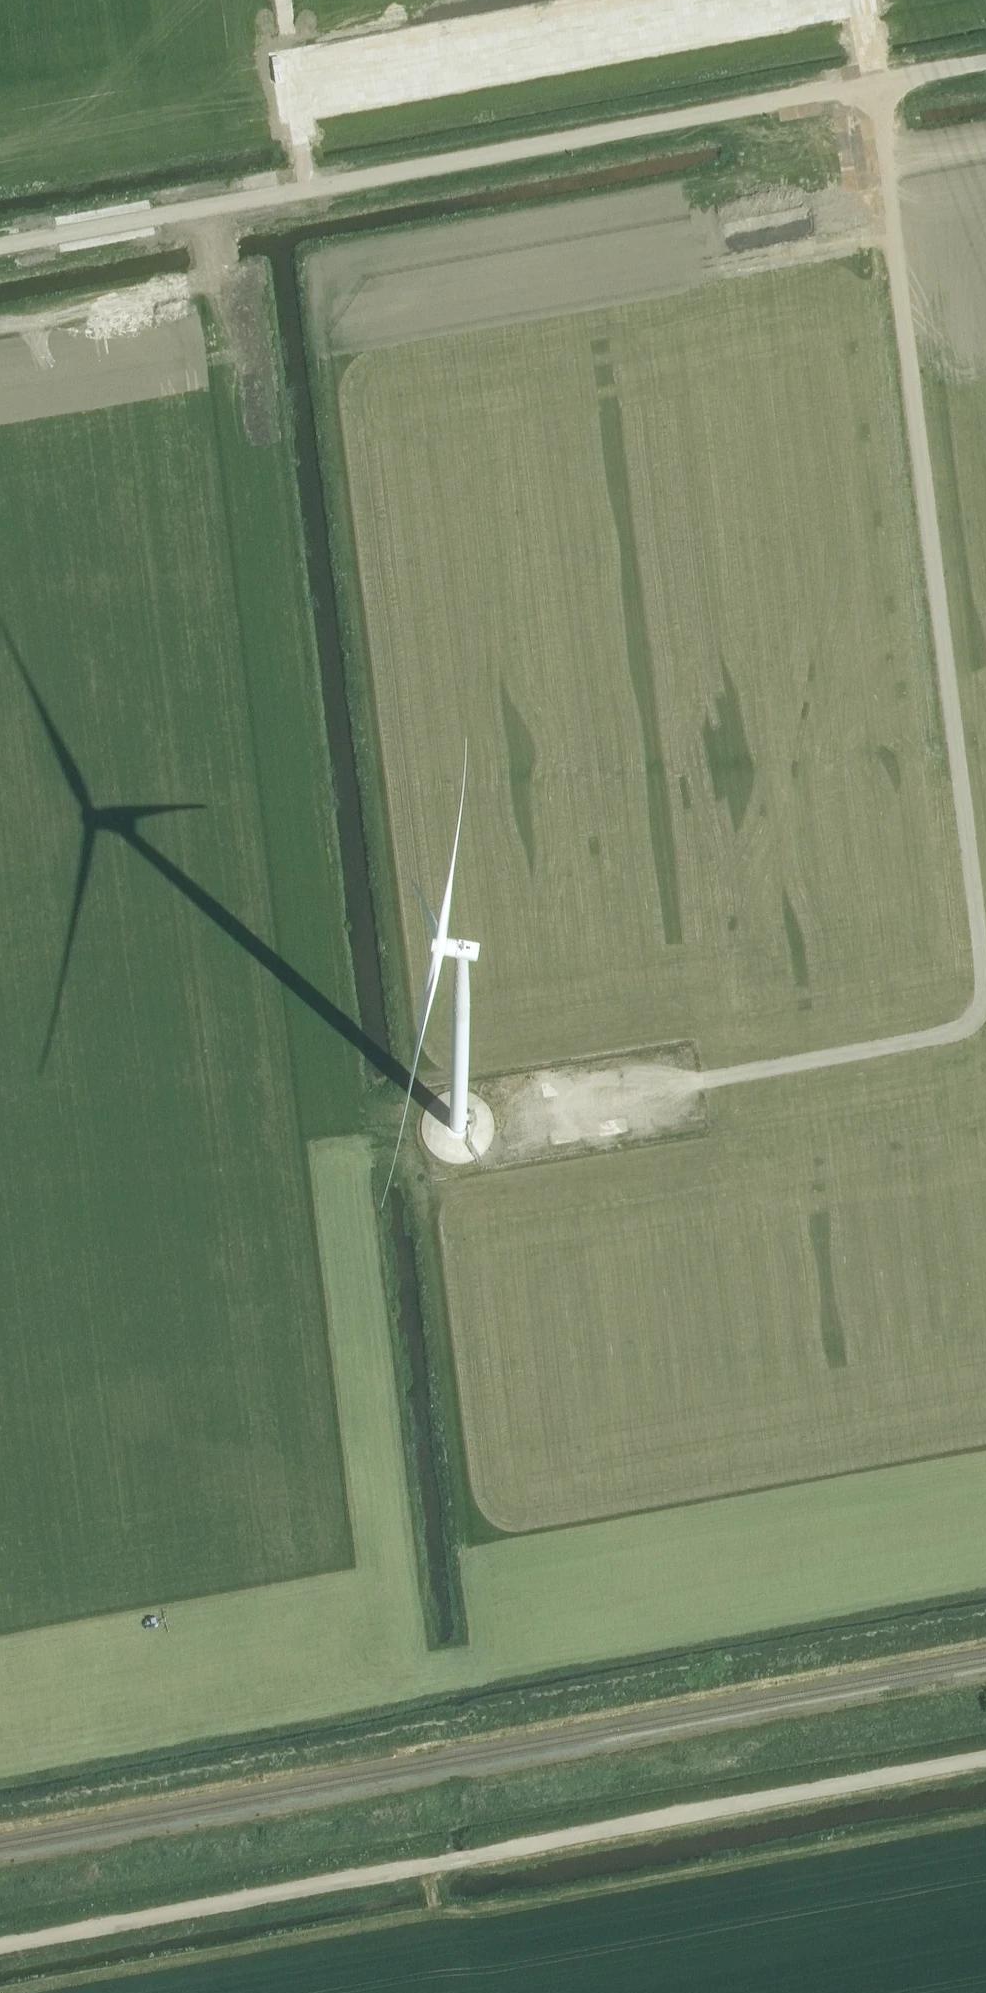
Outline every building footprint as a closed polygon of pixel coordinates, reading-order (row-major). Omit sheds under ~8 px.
[(445,1124),(445,1128),(445,1131),(447,1134),(449,1136),(452,1138),(455,1140),(458,1140),(461,1139),(464,1138),(467,1136),(469,1133),(470,1130),(470,1127),(470,1123),(468,1120),(466,1118),(463,1116),(460,1115),(457,1115),(454,1115),(451,1116),(448,1119),(446,1121),(445,1124)]
